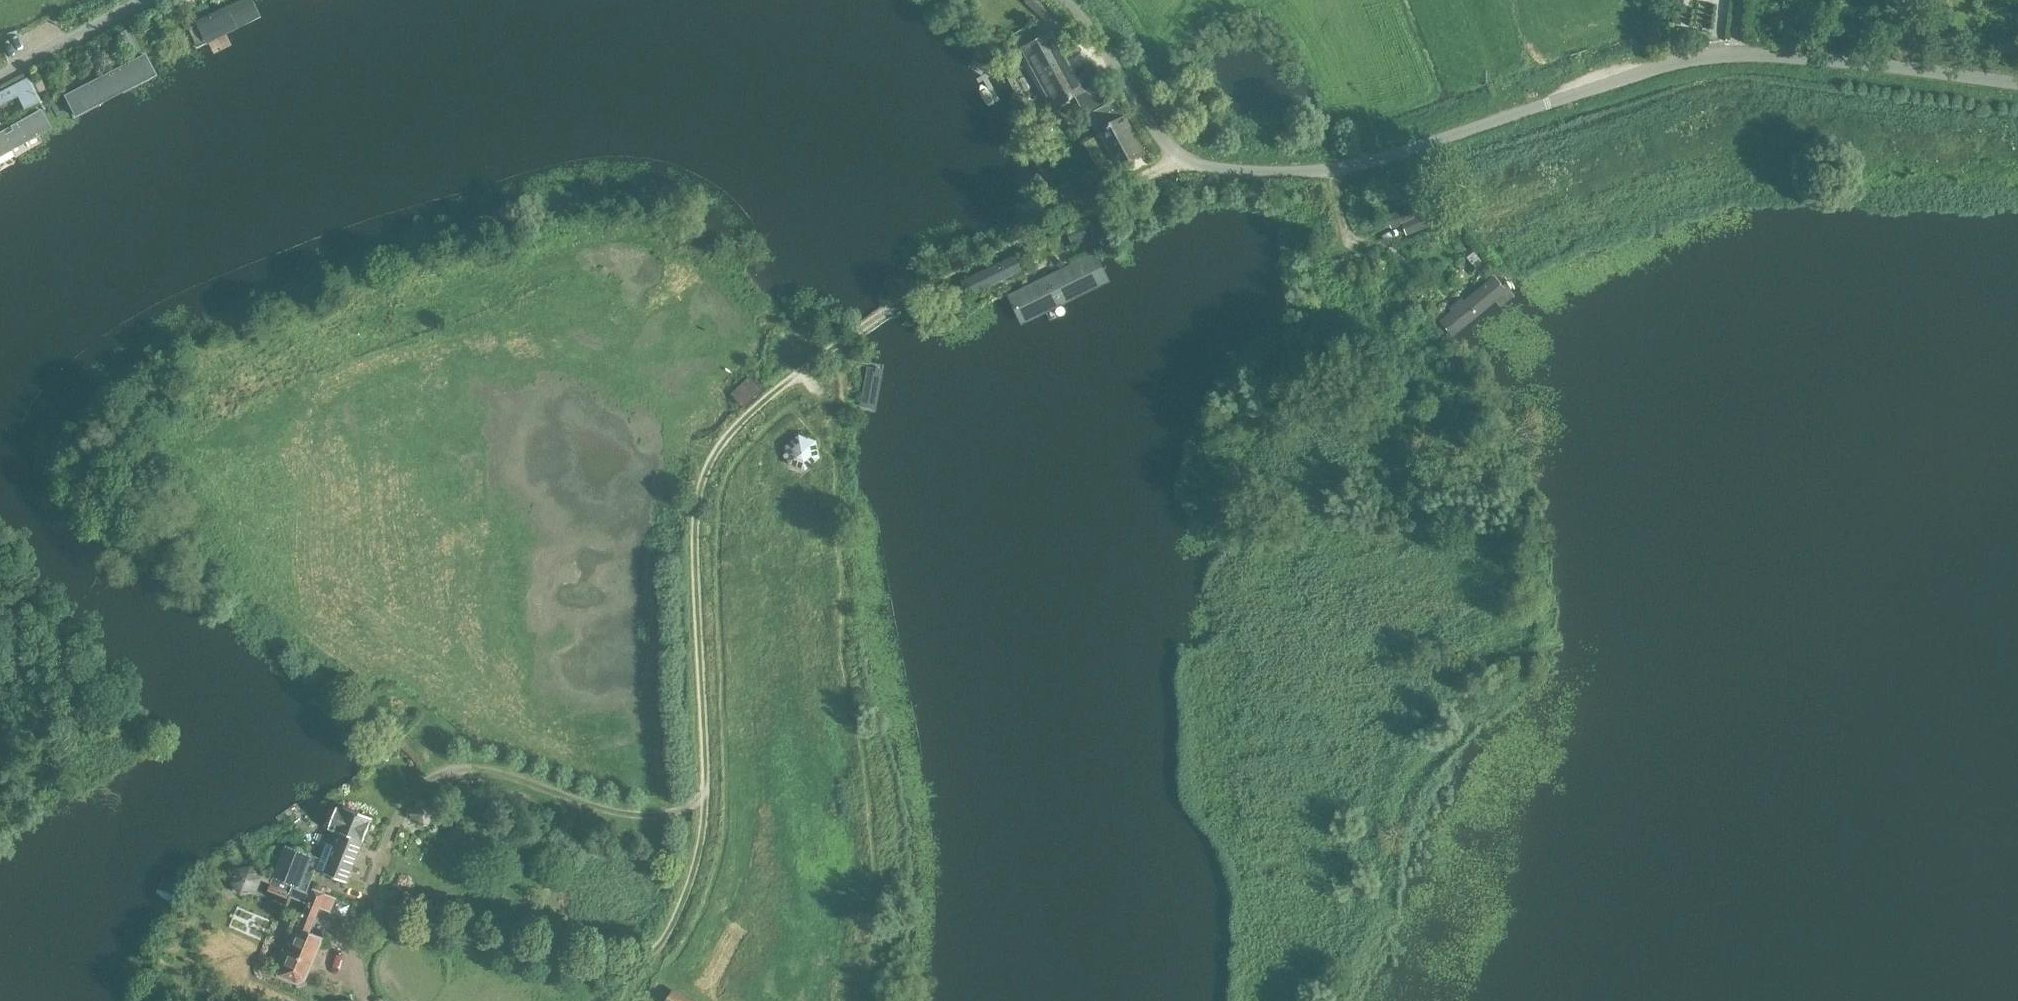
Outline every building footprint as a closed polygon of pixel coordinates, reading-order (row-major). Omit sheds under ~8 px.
[(190,29),(200,52),(265,20),(255,0),(252,0),(190,29)] [(1044,0),(1025,0),(1025,1),(1046,20),(1055,10),(1044,0)] [(152,13),(137,22),(143,32),(159,23),(152,13)] [(1025,46),(1057,105),(1081,92),(1050,33),(1025,46)] [(58,99),(70,125),(159,77),(147,54),(58,99)] [(0,91),(0,105),(17,96),(23,110),(38,103),(26,77),(0,91)] [(1088,113),(1104,143),(1117,165),(1143,151),(1115,99),(1107,103),(1097,85),(1082,93),(1092,111),(1088,113)] [(47,131),(35,111),(0,130),(0,158),(47,131)] [(1387,184),(1389,206),(1417,204),(1415,182),(1387,184)] [(1426,213),(1403,223),(1408,235),(1431,225),(1426,213)] [(1062,232),(1069,250),(1089,243),(1082,225),(1062,232)] [(1416,320),(1452,360),(1535,284),(1499,247),(1416,320)] [(961,279),(970,297),(1021,271),(1012,253),(961,279)] [(874,411),(880,371),(863,368),(857,408),(874,411)] [(744,409),(763,391),(749,378),(730,396),(744,409)] [(800,436),(787,447),(790,463),(806,469),(819,458),(815,442),(800,436)] [(424,800),(412,815),(427,827),(439,813),(424,800)] [(345,885),(371,818),(341,807),(320,859),(286,846),(272,879),(262,876),(262,877),(254,867),(239,869),(233,884),(243,896),(258,893),(286,905),(294,887),(307,893),(316,871),(324,874),(323,876),(345,885)] [(330,913),(336,898),(313,889),(278,976),(298,984),(305,981),(323,938),(311,933),(319,909),(330,913)] [(337,898),(331,913),(345,918),(350,904),(337,898)] [(674,990),(667,1000),(691,1000),(674,990)]
